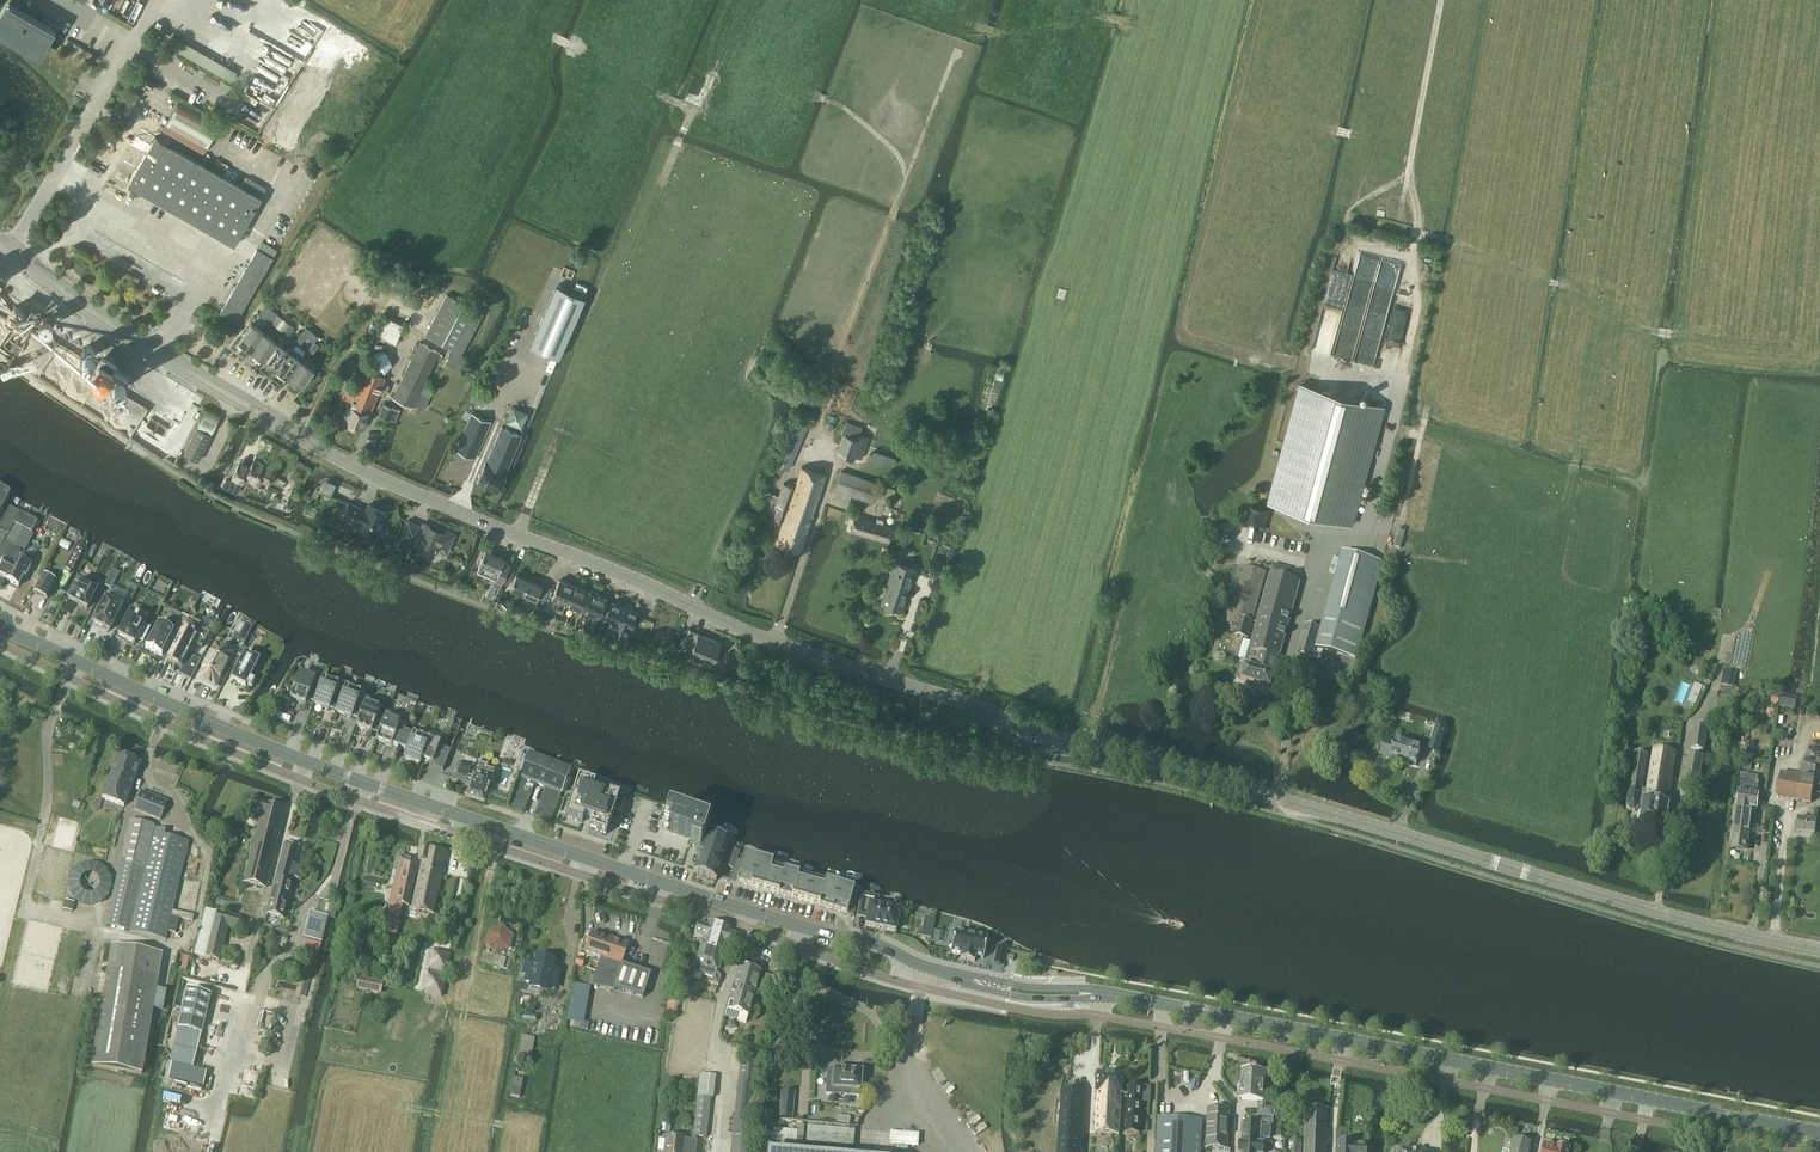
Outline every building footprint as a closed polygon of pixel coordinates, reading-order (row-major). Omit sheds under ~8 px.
[(33,48),(39,52),(40,50),(45,42),(45,43),(46,42),(45,42),(52,30),(37,21),(33,19),(36,13),(30,10),(26,17),(24,16),(24,15),(23,15),(11,9),(11,8),(10,8),(10,9),(0,26),(0,28),(12,34),(11,34),(12,35),(13,35),(21,40),(20,41),(33,48)] [(161,130),(203,154),(221,123),(178,98),(161,130)] [(128,184),(236,245),(263,198),(155,136),(128,184)] [(246,268),(220,312),(236,321),(262,277),(274,257),(273,256),(258,248),(253,256),(250,262),(246,268)] [(581,297),(556,286),(530,345),(559,358),(584,298),(581,297)] [(462,354),(483,313),(447,294),(426,335),(454,350),(448,360),(462,366),(467,357),(462,354)] [(265,304),(259,312),(264,315),(269,307),(265,304)] [(8,317),(19,324),(26,313),(15,306),(8,317)] [(278,314),(272,322),(276,325),(282,317),(278,314)] [(384,315),(376,333),(396,342),(404,324),(384,315)] [(39,318),(39,325),(44,329),(50,326),(51,319),(45,316),(39,318)] [(252,322),(238,341),(251,350),(264,332),(252,322)] [(290,323),(284,331),(289,334),(294,326),(290,323)] [(264,332),(251,350),(263,359),(277,341),(264,332)] [(302,332),(296,340),(301,343),(307,335),(302,332)] [(277,341),(263,359),(275,368),(289,350),(277,341)] [(315,341),(309,349),(313,352),(319,344),(315,341)] [(421,391),(440,352),(419,342),(394,397),(414,407),(416,402),(425,407),(430,396),(421,391)] [(82,348),(82,355),(88,359),(94,355),(94,348),(89,344),(82,348)] [(289,350),(275,368),(288,377),(301,359),(304,355),(292,346),(289,350)] [(104,381),(119,390),(127,376),(99,359),(96,363),(91,373),(104,381)] [(301,359),(288,377),(301,386),(314,368),(301,359)] [(343,420),(364,429),(385,377),(364,369),(354,392),(347,389),(343,398),(351,401),(343,420)] [(1384,407),(1302,384),(1270,502),(1352,524),(1384,407)] [(380,415),(396,421),(400,410),(384,404),(380,415)] [(218,417),(204,410),(196,425),(210,433),(218,417)] [(456,449),(474,457),(490,421),(472,413),(456,449)] [(776,463),(780,465),(777,472),(782,474),(785,467),(789,469),(807,425),(794,419),(776,463)] [(838,450),(861,458),(868,437),(860,434),(862,427),(846,421),(842,433),(844,433),(838,450)] [(197,460),(210,434),(195,426),(182,453),(197,460)] [(507,469),(506,469),(521,435),(502,426),(487,460),(486,460),(477,479),(499,489),(507,469)] [(893,466),(895,457),(874,450),(871,459),(893,466)] [(232,478),(239,482),(242,473),(246,475),(246,476),(258,481),(260,478),(269,482),(277,465),(256,455),(249,470),(239,465),(232,478)] [(775,508),(778,509),(775,517),(783,520),(776,541),(799,550),(825,475),(802,467),(795,487),(784,483),(780,495),(761,488),(758,495),(777,502),(775,508)] [(836,489),(872,501),(878,483),(842,471),(836,489)] [(291,475),(290,478),(292,481),(295,483),(298,481),(300,478),(298,475),(295,473),(291,475)] [(226,487),(234,490),(237,484),(229,480),(226,487)] [(331,495),(333,489),(323,485),(321,490),(331,495)] [(883,485),(880,495),(893,499),(896,490),(883,485)] [(8,500),(9,497),(10,496),(9,495),(0,490),(0,515),(8,500)] [(0,515),(0,564),(1,564),(2,562),(5,563),(3,565),(11,570),(17,559),(19,555),(22,556),(33,535),(31,534),(37,523),(8,508),(14,499),(14,498),(12,497),(10,496),(9,497),(8,500),(0,515)] [(344,516),(362,523),(359,528),(377,536),(386,512),(369,505),(366,512),(361,510),(362,508),(350,503),(344,516)] [(855,515),(850,529),(889,541),(893,527),(883,524),(884,520),(877,518),(876,522),(855,515)] [(416,541),(415,543),(435,552),(437,547),(447,551),(455,534),(445,529),(443,532),(424,523),(422,527),(409,521),(403,534),(416,541)] [(400,539),(397,543),(397,546),(399,548),(402,547),(405,543),(405,540),(403,539),(400,539)] [(61,540),(57,546),(67,551),(70,545),(61,540)] [(496,578),(494,584),(499,586),(511,562),(505,559),(486,550),(481,562),(478,570),(496,578)] [(1312,660),(1315,648),(1355,659),(1381,564),(1343,554),(1322,631),(1305,627),(1296,656),(1312,660)] [(0,572),(0,576),(6,579),(5,580),(18,587),(23,576),(25,577),(31,567),(17,559),(11,570),(3,565),(0,572)] [(941,562),(934,560),(930,572),(937,574),(941,562)] [(881,603),(901,610),(914,569),(894,562),(881,603)] [(504,582),(509,585),(517,565),(512,563),(504,582)] [(1236,637),(1247,640),(1265,573),(1244,567),(1231,614),(1230,614),(1226,625),(1239,628),(1236,637)] [(47,570),(44,576),(50,579),(53,573),(47,570)] [(111,571),(103,586),(110,590),(118,575),(111,571)] [(511,588),(524,593),(530,580),(517,574),(511,588)] [(1299,582),(1270,574),(1244,667),(1241,681),(1270,689),(1274,675),(1278,660),(1284,640),(1299,582)] [(43,576),(33,593),(46,600),(49,594),(48,593),(54,582),(43,576)] [(78,581),(69,600),(87,609),(100,584),(90,578),(86,586),(78,581)] [(553,596),(567,603),(575,585),(560,579),(553,596)] [(530,580),(524,593),(536,599),(542,586),(530,580)] [(553,586),(548,583),(545,590),(550,592),(553,586)] [(567,603),(583,609),(590,591),(575,585),(567,603)] [(487,595),(486,595),(492,598),(492,597),(494,592),(489,589),(487,595)] [(550,592),(545,590),(541,598),(546,601),(550,592)] [(597,594),(598,592),(592,590),(591,592),(590,591),(583,609),(591,613),(588,622),(596,625),(599,616),(600,617),(607,599),(597,594)] [(108,594),(93,623),(102,628),(101,628),(107,631),(108,631),(109,631),(124,602),(108,594)] [(612,601),(605,616),(616,621),(611,632),(625,637),(629,626),(631,627),(638,612),(612,601)] [(130,612),(118,636),(134,644),(137,639),(143,642),(150,629),(144,625),(146,621),(143,619),(144,617),(143,614),(142,612),(139,611),(137,611),(135,612),(133,614),(130,612)] [(182,615),(175,628),(182,632),(189,619),(182,615)] [(182,632),(167,661),(179,667),(191,643),(201,649),(209,634),(213,626),(202,621),(200,625),(194,622),(195,621),(192,620),(191,621),(189,619),(182,632)] [(174,632),(158,624),(146,648),(145,648),(145,649),(151,652),(150,653),(155,655),(155,654),(161,657),(162,656),(161,656),(174,632)] [(683,644),(692,648),(689,655),(703,660),(703,659),(712,663),(720,642),(703,635),(689,630),(685,638),(683,644)] [(239,635),(236,642),(242,645),(246,639),(239,635)] [(200,678),(215,686),(227,663),(226,662),(230,654),(215,646),(203,669),(204,670),(200,678)] [(244,653),(230,680),(245,688),(246,686),(251,689),(255,682),(250,679),(259,661),(251,657),(252,656),(249,655),(249,656),(244,653)] [(185,662),(178,675),(188,680),(190,681),(200,662),(198,660),(192,658),(189,664),(185,662)] [(299,674),(290,699),(299,702),(303,704),(305,705),(307,701),(313,703),(313,704),(320,688),(322,683),(315,680),(311,679),(304,673),(303,675),(299,674)] [(320,688),(313,704),(329,710),(329,709),(336,712),(342,696),(336,694),(339,685),(336,684),(328,679),(327,681),(323,679),(320,688)] [(342,696),(336,712),(351,719),(351,718),(358,720),(364,705),(358,702),(361,694),(358,693),(351,687),(349,689),(346,688),(343,696),(342,696)] [(1781,696),(1778,708),(1794,711),(1796,698),(1781,696)] [(358,720),(356,727),(371,733),(372,732),(378,735),(385,718),(378,716),(382,708),(378,707),(371,701),(369,703),(366,702),(365,705),(364,705),(358,720)] [(378,735),(376,741),(386,745),(389,746),(391,747),(392,746),(399,749),(405,733),(408,724),(398,721),(391,715),(390,717),(386,716),(385,719),(385,718),(378,735)] [(1438,722),(1431,743),(1439,746),(1446,727),(1446,725),(1438,722)] [(1690,748),(1703,750),(1706,730),(1693,727),(1690,748)] [(405,733),(399,749),(406,752),(403,759),(419,765),(421,760),(429,763),(432,764),(439,747),(440,744),(438,744),(441,737),(429,732),(426,739),(419,734),(417,736),(414,734),(413,736),(405,733)] [(1380,755),(1390,758),(1391,757),(1415,765),(1421,748),(1396,740),(1394,744),(1385,741),(1380,755)] [(1646,792),(1641,791),(1647,756),(1634,754),(1627,796),(1625,808),(1627,810),(1629,812),(1634,813),(1638,810),(1639,804),(1641,805),(1638,826),(1665,831),(1669,803),(1668,803),(1675,753),(1652,750),(1646,792)] [(528,753),(518,778),(560,794),(570,770),(528,753)] [(102,799),(123,807),(140,764),(118,756),(102,799)] [(1683,784),(1698,787),(1702,758),(1687,756),(1683,784)] [(1741,761),(1740,771),(1749,772),(1750,762),(1743,761),(1741,761)] [(473,770),(467,786),(464,796),(484,803),(484,801),(495,771),(487,768),(488,766),(485,765),(485,766),(476,762),(473,770)] [(452,781),(467,786),(473,770),(457,764),(452,781)] [(1776,798),(1810,804),(1814,779),(1813,779),(1815,767),(1800,764),(1798,776),(1780,773),(1776,798)] [(559,815),(582,823),(584,817),(592,820),(589,830),(606,835),(613,812),(620,814),(625,799),(602,791),(600,797),(591,794),(594,784),(578,779),(570,802),(564,800),(559,815)] [(1730,852),(1746,854),(1751,810),(1756,810),(1758,795),(1755,795),(1756,783),(1740,781),(1739,792),(1738,792),(1730,852)] [(134,810),(160,821),(167,803),(141,792),(134,810)] [(493,792),(490,800),(505,805),(508,797),(493,792)] [(260,817),(243,883),(265,889),(284,811),(256,804),(253,815),(260,817)] [(662,830),(668,832),(668,833),(669,833),(675,835),(675,836),(676,835),(682,837),(682,838),(682,837),(689,839),(688,840),(689,840),(691,841),(689,845),(699,849),(701,844),(702,844),(703,844),(706,834),(705,834),(706,832),(706,831),(708,826),(708,825),(702,823),(701,823),(696,821),(695,821),(689,819),(688,818),(688,819),(682,816),(681,816),(675,814),(668,812),(668,811),(667,811),(667,812),(665,817),(665,818),(663,824),(661,830),(661,831),(662,830)] [(1815,823),(1817,812),(1811,811),(1810,822),(1798,820),(1796,833),(1814,836),(1814,834),(1816,823),(1815,823)] [(247,818),(246,823),(248,826),(252,827),(256,825),(257,821),(255,817),(251,816),(247,818)] [(58,817),(52,847),(71,851),(77,821),(58,817)] [(165,830),(130,822),(105,926),(165,940),(189,842),(164,836),(165,830)] [(692,874),(715,882),(716,881),(715,881),(716,880),(729,842),(729,841),(706,834),(703,844),(698,859),(701,860),(699,868),(695,866),(693,873),(692,874)] [(284,844),(275,880),(289,883),(290,877),(299,880),(302,867),(293,865),(298,847),(284,844)] [(419,874),(411,910),(433,915),(447,854),(421,848),(418,861),(415,873),(419,874)] [(730,881),(729,881),(736,883),(750,887),(758,860),(758,859),(744,855),(743,856),(742,861),(737,860),(730,881)] [(390,901),(383,934),(395,936),(402,905),(408,906),(415,873),(418,861),(414,860),(398,857),(396,870),(394,880),(393,887),(399,888),(396,903),(390,901)] [(758,860),(750,887),(764,891),(772,863),(758,859),(758,860)] [(772,863),(764,891),(777,894),(784,871),(771,868),(772,863)] [(784,871),(777,894),(791,898),(798,875),(784,871)] [(798,875),(791,898),(805,902),(811,879),(798,875)] [(811,879),(805,902),(818,906),(825,882),(824,882),(824,883),(811,879)] [(267,914),(263,932),(274,934),(275,928),(286,931),(286,934),(285,936),(285,937),(293,939),(303,899),(289,895),(292,884),(289,883),(275,880),(269,905),(267,914)] [(825,882),(818,906),(832,910),(839,886),(825,882)] [(839,886),(832,910),(846,914),(853,890),(839,886)] [(861,895),(857,916),(866,918),(865,925),(875,927),(875,928),(885,930),(885,929),(895,931),(899,911),(897,911),(899,903),(888,901),(887,909),(880,908),(875,907),(877,899),(861,895)] [(320,899),(316,915),(328,917),(333,919),(334,919),(337,904),(335,903),(320,899)] [(64,903),(62,909),(71,911),(73,905),(64,903)] [(195,956),(206,958),(219,961),(222,950),(227,927),(238,930),(241,920),(206,911),(195,956)] [(310,913),(303,939),(322,943),(328,917),(316,915),(310,913)] [(172,917),(168,932),(175,934),(178,919),(172,917)] [(697,926),(694,936),(703,939),(700,948),(711,951),(718,926),(707,923),(706,926),(698,924),(697,926)] [(711,951),(709,959),(719,961),(724,945),(732,947),(736,935),(735,935),(727,932),(728,929),(718,926),(711,951)] [(489,931),(486,944),(496,953),(509,949),(512,936),(502,927),(489,931)] [(921,931),(920,937),(930,939),(931,931),(924,929),(921,931)] [(591,934),(591,935),(588,934),(588,933),(585,932),(578,953),(585,956),(586,953),(600,958),(593,978),(591,977),(588,985),(612,990),(642,998),(650,974),(621,964),(627,946),(591,934)] [(987,938),(954,932),(950,952),(960,954),(959,959),(974,962),(975,957),(982,959),(987,938)] [(305,943),(300,966),(302,967),(301,974),(311,976),(313,969),(315,970),(321,946),(305,943)] [(161,954),(111,946),(91,1066),(141,1075),(161,954)] [(997,946),(993,966),(1002,968),(1006,948),(997,946)] [(685,964),(682,976),(692,979),(694,973),(712,979),(711,984),(718,986),(720,979),(718,974),(715,973),(716,971),(719,969),(720,964),(719,962),(719,961),(709,959),(711,951),(700,948),(698,955),(695,957),(693,962),(695,965),(695,966),(685,964)] [(423,993),(440,997),(449,955),(432,951),(423,993)] [(525,964),(523,974),(527,975),(526,982),(547,987),(553,961),(537,958),(535,966),(525,964)] [(577,958),(574,965),(581,967),(583,960),(577,958)] [(724,1017),(736,1021),(745,1023),(747,1016),(748,1016),(761,972),(739,966),(726,1010),(724,1017)] [(359,977),(356,991),(380,996),(383,982),(359,977)] [(177,1028),(201,1034),(210,997),(187,991),(177,1028)] [(524,998),(521,1013),(528,1014),(530,999),(524,998)] [(665,1014),(668,1015),(675,1016),(678,1000),(667,998),(665,1014)] [(522,1036),(517,1059),(530,1062),(535,1039),(522,1036)] [(755,1083),(758,1062),(740,1060),(732,1136),(749,1138),(755,1083)] [(833,1079),(827,1078),(825,1094),(832,1095),(832,1089),(849,1090),(849,1096),(859,1097),(859,1091),(860,1091),(862,1072),(852,1071),(843,1070),(833,1069),(833,1079)] [(1239,1099),(1241,1099),(1263,1101),(1264,1072),(1241,1071),(1240,1084),(1238,1087),(1237,1093),(1239,1096),(1239,1099)] [(1123,1094),(1123,1088),(1124,1075),(1097,1072),(1096,1093),(1098,1093),(1095,1133),(1118,1135),(1120,1100),(1121,1094),(1123,1094)] [(693,1136),(700,1137),(705,1098),(712,1099),(714,1077),(699,1076),(693,1136)] [(513,1078),(509,1096),(518,1098),(522,1080),(513,1078)] [(672,1078),(669,1108),(688,1110),(691,1080),(672,1078)] [(1128,1088),(1123,1088),(1123,1094),(1121,1094),(1120,1100),(1123,1100),(1123,1098),(1127,1098),(1125,1132),(1138,1133),(1140,1102),(1148,1103),(1150,1087),(1141,1086),(1140,1085),(1128,1084),(1128,1088)] [(1056,1151),(1080,1151),(1084,1092),(1061,1091),(1056,1151)] [(794,1104),(780,1103),(778,1118),(792,1119),(794,1104)] [(1259,1104),(1258,1116),(1274,1117),(1275,1109),(1264,1108),(1264,1104),(1259,1104)] [(1205,1149),(1227,1150),(1228,1109),(1208,1108),(1205,1149)] [(1304,1151),(1326,1151),(1328,1110),(1296,1109),(1295,1124),(1297,1124),(1297,1125),(1305,1125),(1304,1151)] [(1194,1119),(1166,1118),(1158,1117),(1157,1151),(1192,1151),(1194,1119)] [(1239,1151),(1263,1151),(1263,1144),(1259,1143),(1260,1138),(1269,1139),(1270,1127),(1260,1126),(1260,1124),(1243,1123),(1243,1125),(1241,1125),(1241,1133),(1243,1133),(1242,1142),(1241,1142),(1240,1142),(1240,1143),(1240,1149),(1239,1151)] [(807,1127),(805,1143),(853,1147),(854,1131),(807,1127)] [(692,1128),(684,1128),(684,1135),(691,1136),(692,1128)] [(696,1142),(684,1141),(684,1138),(666,1136),(664,1151),(695,1151),(696,1142)] [(1338,1151),(1366,1151),(1367,1142),(1355,1141),(1355,1139),(1338,1138),(1338,1151)] [(1532,1144),(1512,1139),(1509,1151),(1503,1149),(1502,1151),(1530,1151),(1532,1144)] [(1301,1141),(1290,1141),(1289,1151),(1300,1151),(1301,1141)]
